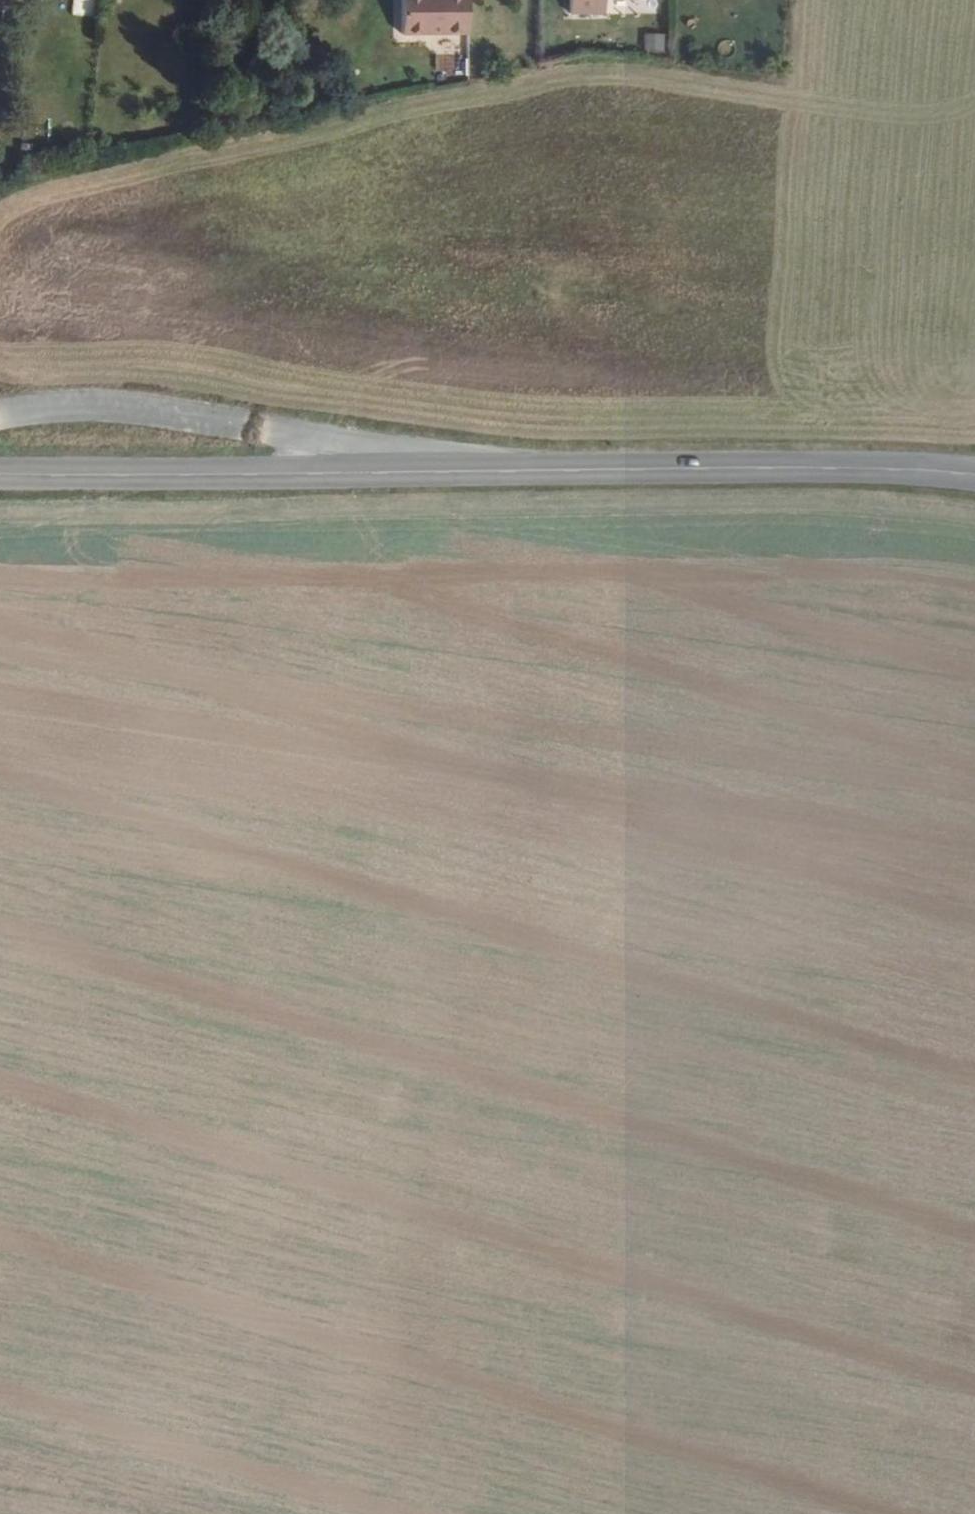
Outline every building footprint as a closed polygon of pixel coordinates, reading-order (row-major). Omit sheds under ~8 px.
[(92,0),(74,0),(73,14),(91,14),(92,0)] [(466,0),(401,0),(401,31),(467,31),(466,0)] [(642,51),(662,51),(661,34),(642,34),(642,51)] [(716,57),(733,58),(733,41),(716,41),(716,57)]
